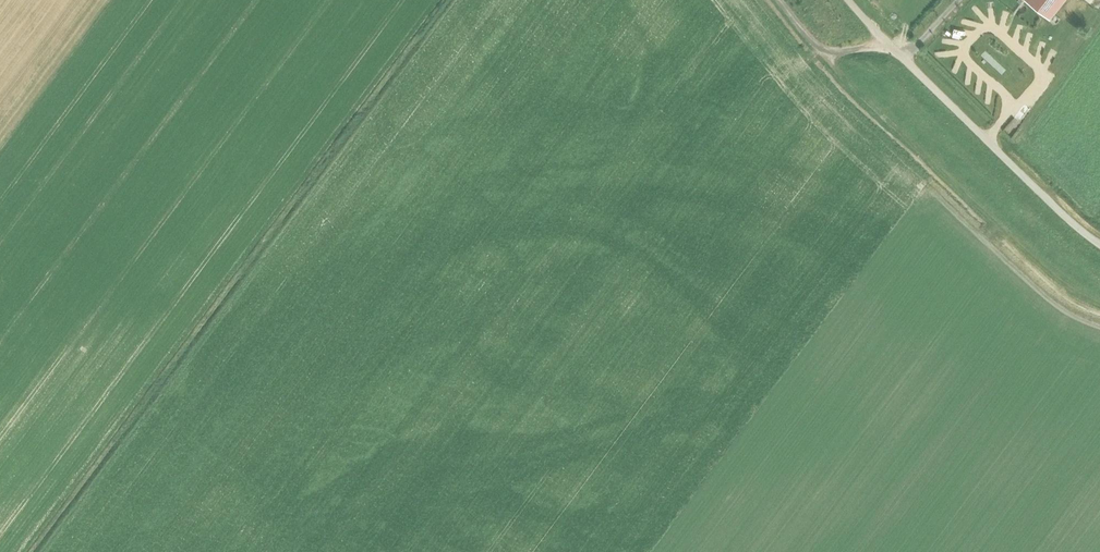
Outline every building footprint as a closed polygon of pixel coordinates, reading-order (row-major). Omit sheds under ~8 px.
[(985,7),(990,7),(990,15),(997,15),(996,0),(985,0),(985,7)] [(1050,18),(1054,13),(1064,0),(1027,0),(1050,18)] [(1008,24),(1012,10),(1006,9),(1002,22),(1008,24)] [(962,23),(973,25),(975,19),(964,17),(962,23)] [(941,51),(941,59),(953,58),(953,51),(941,51)] [(988,90),(988,103),(996,104),(996,90),(988,90)] [(1025,101),(1018,114),(1024,118),(1032,105),(1025,101)]
